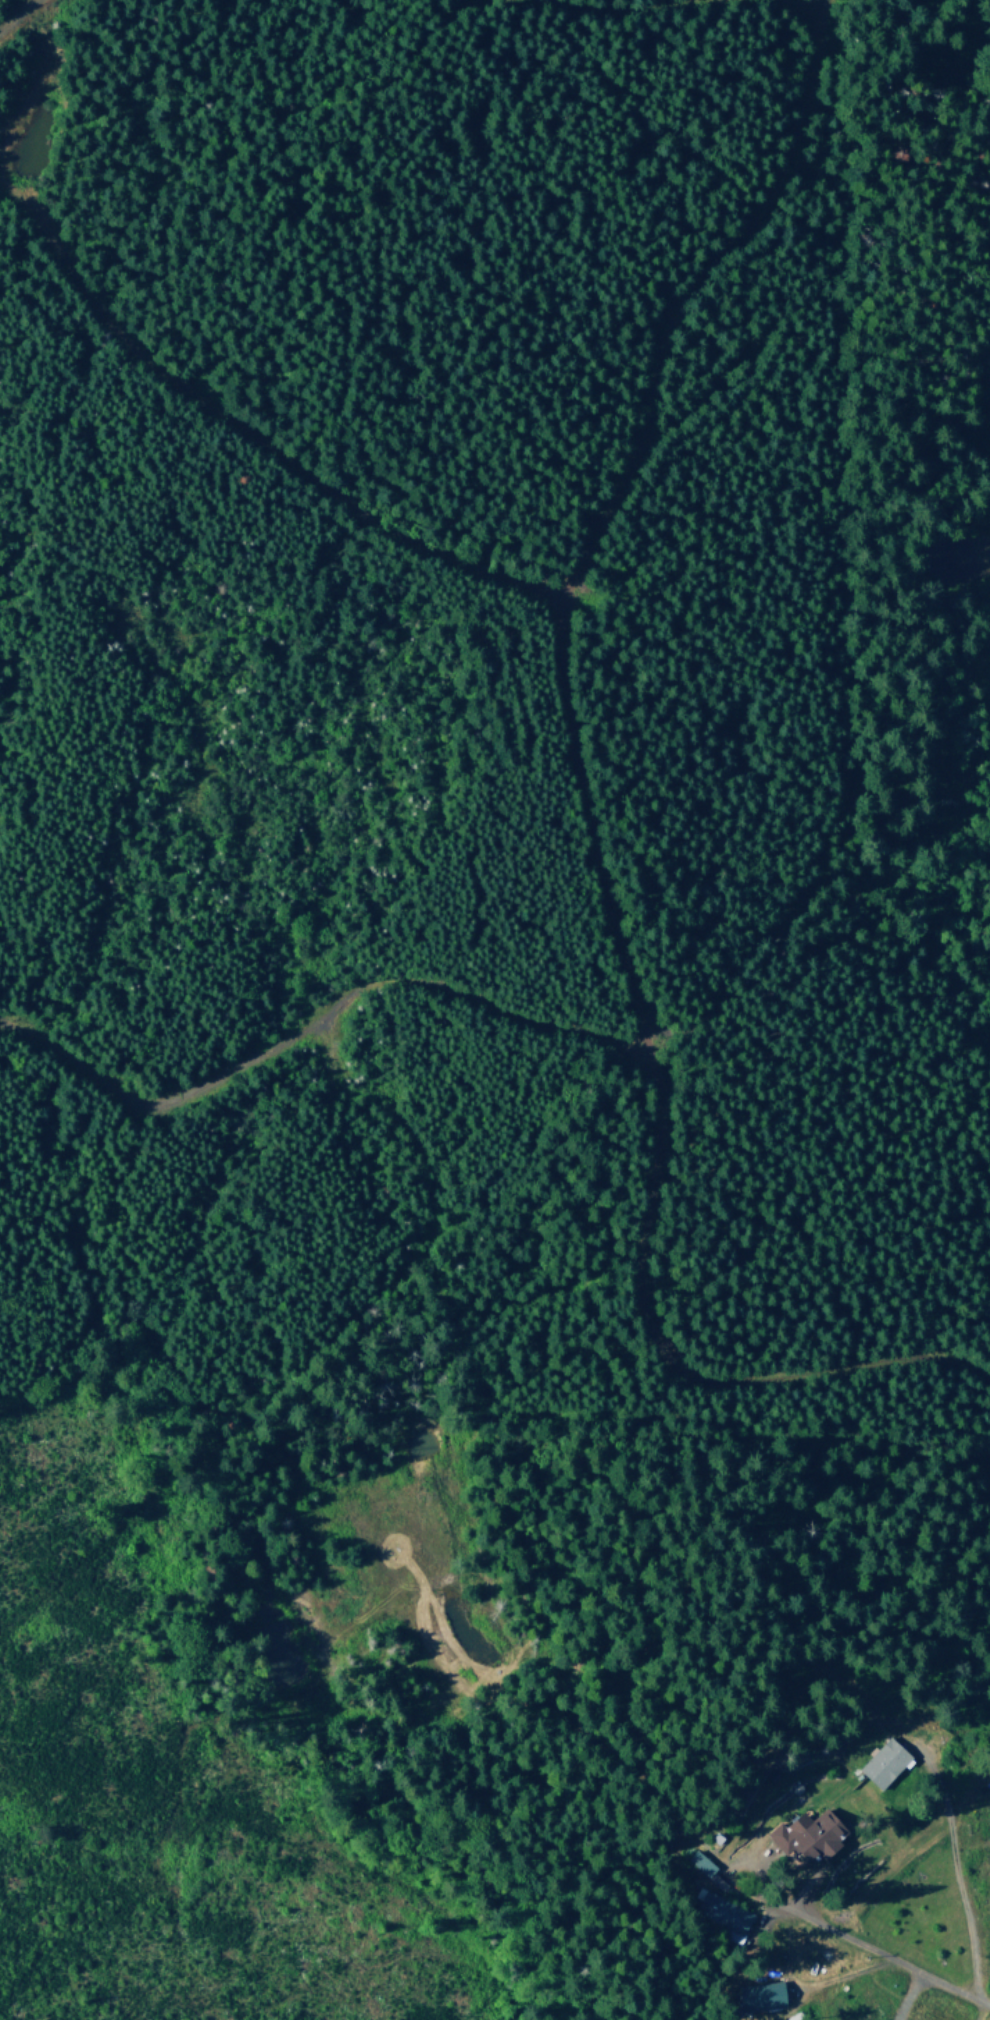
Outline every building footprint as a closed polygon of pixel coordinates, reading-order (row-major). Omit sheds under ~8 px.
[(915,1758),(892,1735),(859,1767),(882,1790),(915,1758)] [(789,1856),(798,1847),(813,1862),(822,1852),(830,1860),(846,1843),(839,1837),(849,1827),(827,1806),(814,1819),(804,1810),(788,1827),(780,1819),(766,1834),(789,1856)] [(688,1859),(708,1877),(717,1867),(697,1849),(688,1859)] [(789,2006),(785,1979),(738,1986),(741,2013),(789,2006)]
